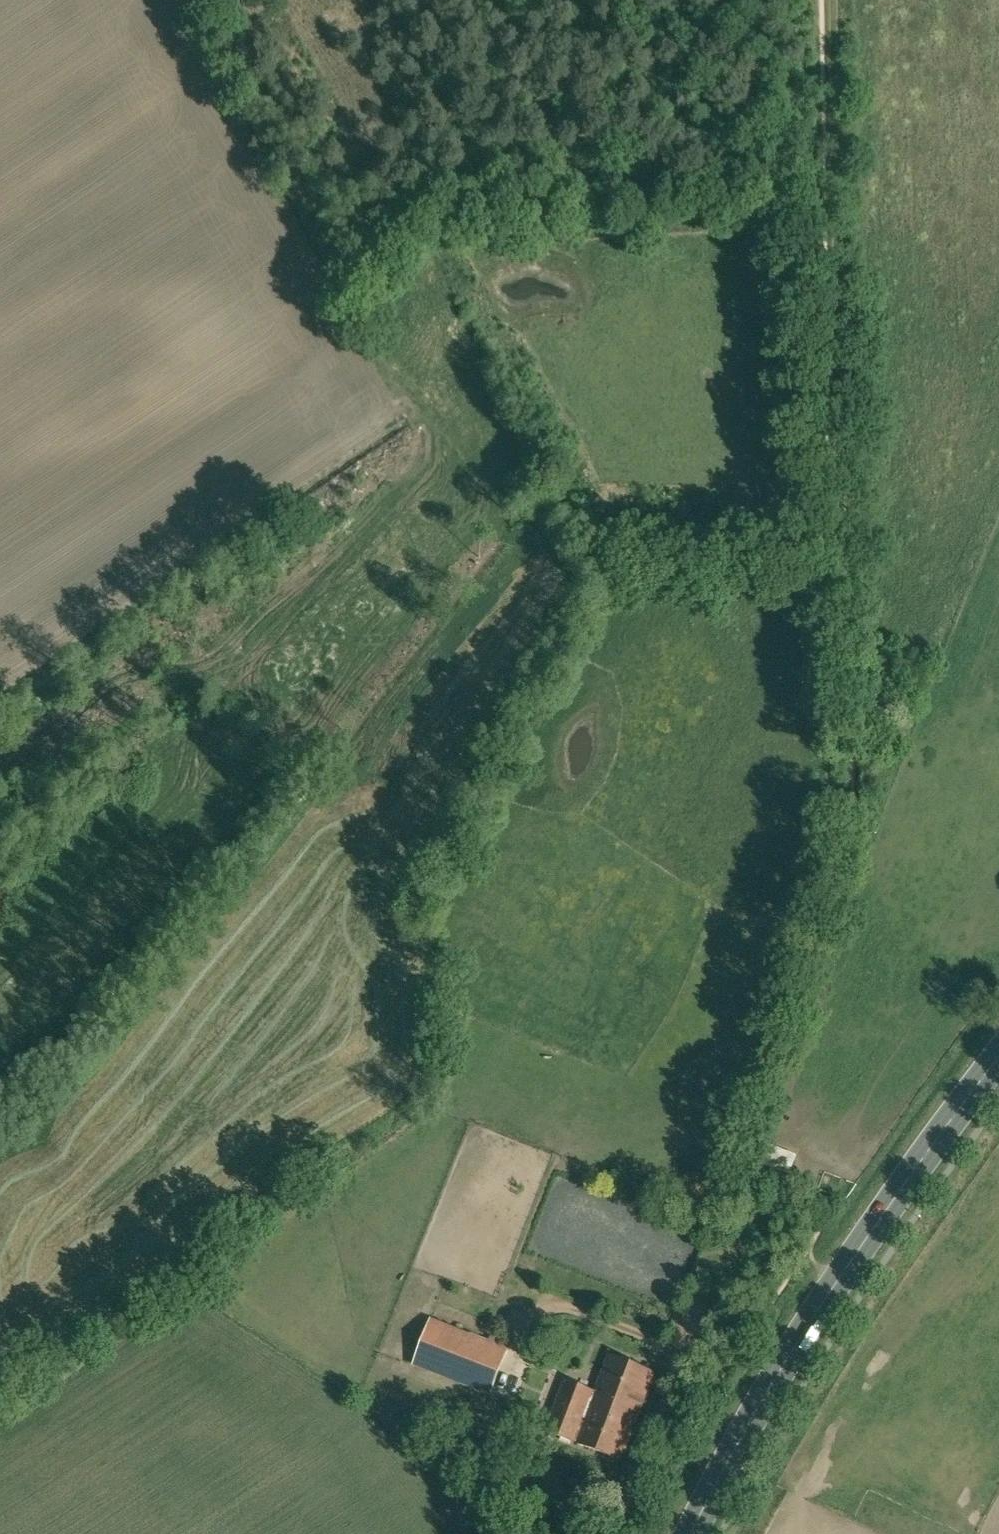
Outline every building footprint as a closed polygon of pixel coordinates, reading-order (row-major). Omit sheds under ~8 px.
[(801,1156),(773,1145),(766,1161),(794,1173),(801,1156)] [(491,1394),(507,1348),(430,1319),(414,1364),(491,1394)] [(655,1372),(608,1355),(594,1392),(565,1381),(545,1431),(622,1460),(626,1448),(655,1372)]
